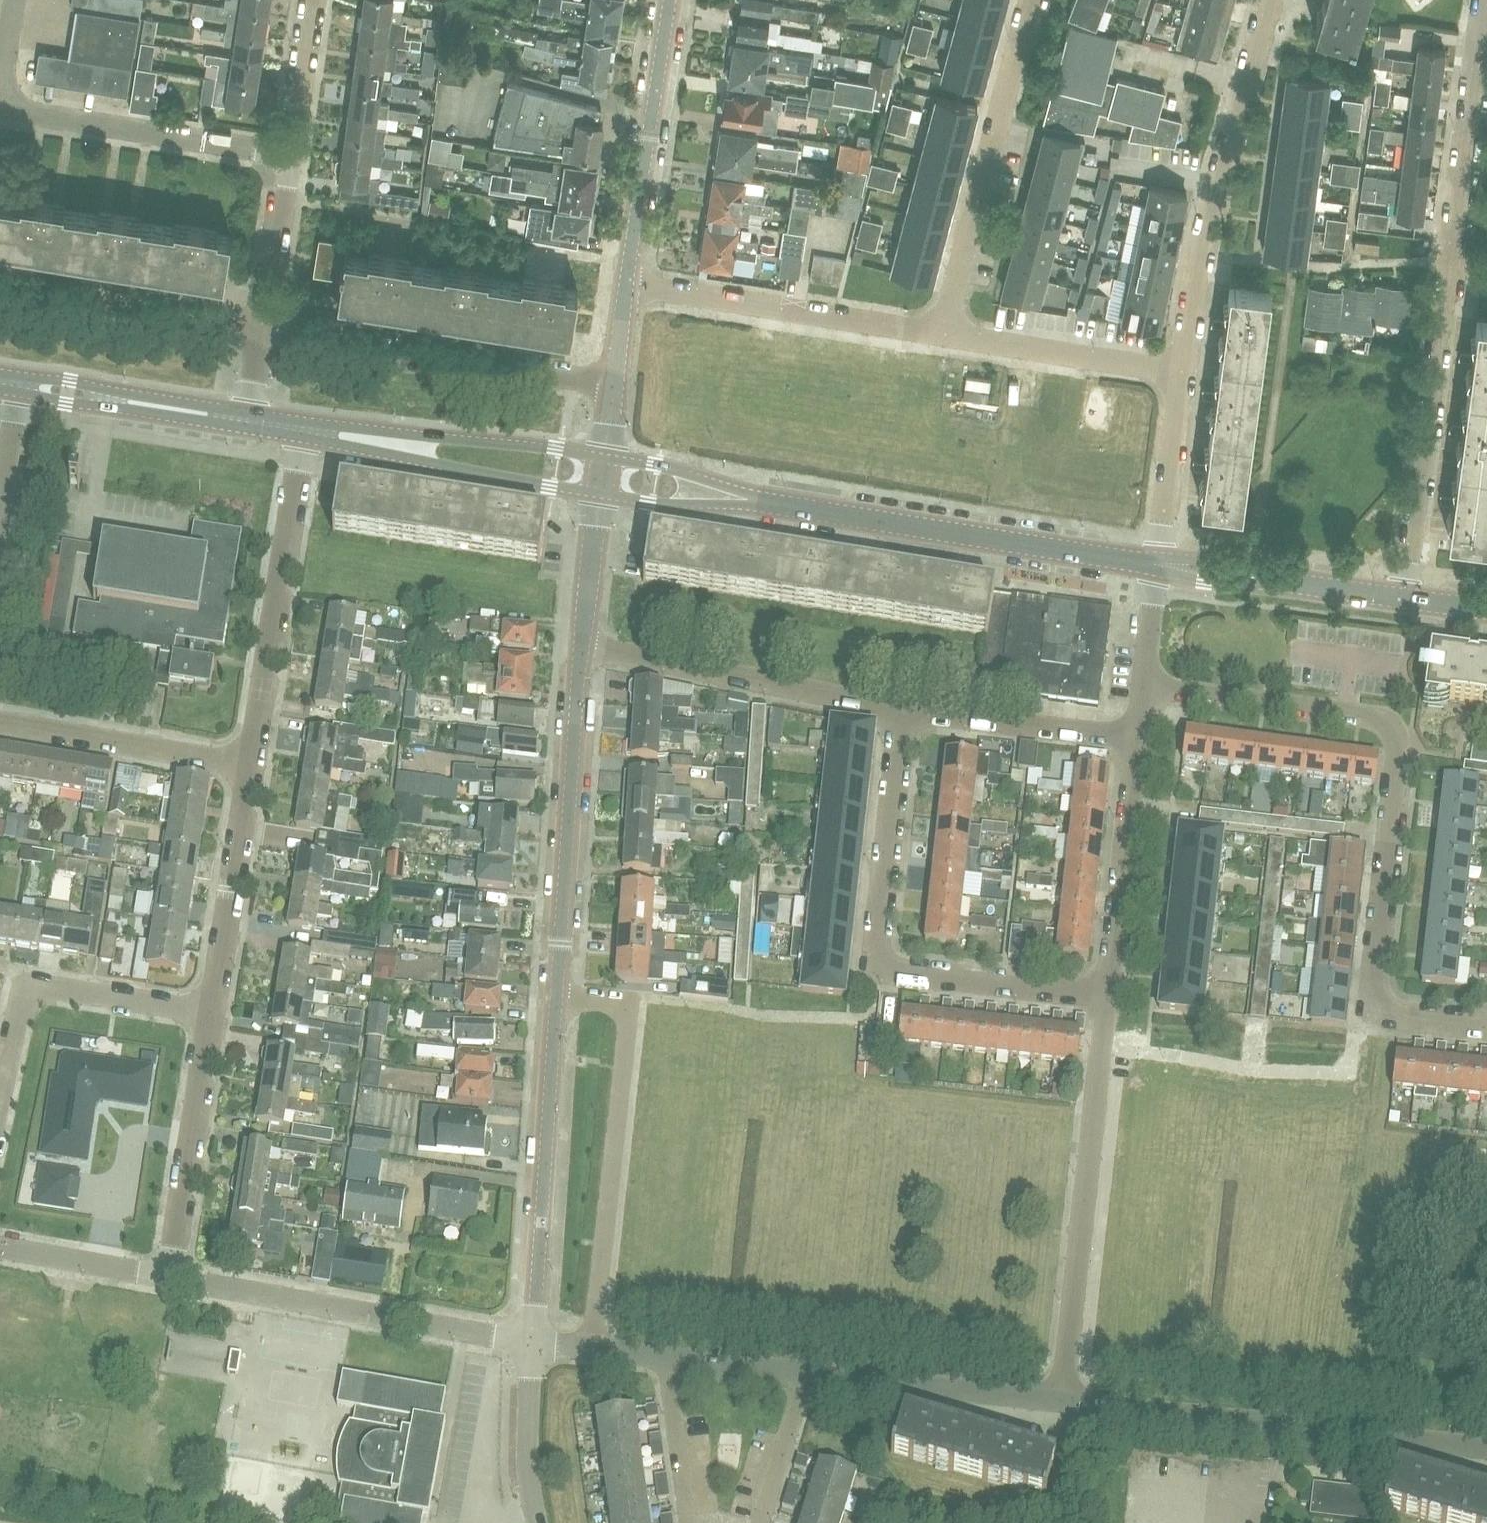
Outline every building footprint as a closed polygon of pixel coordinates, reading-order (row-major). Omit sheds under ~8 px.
[(75,9),(90,11),(92,1),(86,0),(71,0),(70,8),(75,9)] [(92,1),(90,11),(102,13),(104,0),(92,0),(92,1)] [(102,13),(114,15),(117,0),(104,0),(102,13)] [(114,15),(126,17),(129,0),(117,0),(114,15)] [(126,17),(139,19),(142,0),(129,0),(126,17)] [(270,0),(226,0),(225,6),(205,3),(205,4),(240,9),(239,10),(268,14),(270,0)] [(393,0),(363,0),(361,17),(390,21),(390,22),(406,24),(421,26),(422,16),(402,14),(402,10),(392,8),(393,0)] [(538,1),(562,7),(620,16),(623,0),(591,0),(591,2),(575,0),(539,0),(538,1)] [(790,7),(771,4),(771,0),(742,0),(740,10),(788,18),(817,22),(818,11),(790,6),(790,7)] [(1005,0),(1004,0),(963,0),(958,19),(997,29),(1005,0)] [(1080,0),(1072,0),(1067,14),(1095,25),(1102,8),(1080,0)] [(1102,8),(1105,0),(1080,0),(1102,8)] [(1229,21),(1234,2),(1227,0),(1188,0),(1185,9),(1229,21)] [(1314,29),(1347,39),(1347,40),(1354,42),(1366,0),(1322,0),(1314,29)] [(537,12),(560,15),(588,19),(587,30),(617,35),(620,16),(562,7),(538,1),(537,12)] [(1142,15),(1145,5),(1137,2),(1134,13),(1142,15)] [(236,33),(236,35),(264,39),(268,14),(239,10),(240,9),(205,4),(203,17),(227,21),(226,31),(236,33)] [(1160,9),(1153,7),(1152,7),(1148,19),(1157,21),(1160,9)] [(90,11),(75,9),(67,57),(38,52),(34,81),(126,95),(139,19),(126,17),(114,15),(102,13),(90,11)] [(1180,28),(1223,40),(1229,21),(1185,9),(1180,28)] [(782,23),(768,20),(739,16),(736,37),(784,45),(821,51),(822,40),(812,38),(812,37),(785,33),(785,35),(780,34),(782,23)] [(390,21),(361,17),(358,41),(387,45),(397,46),(419,50),(421,40),(404,38),(406,24),(390,22),(390,21)] [(1136,32),(1139,22),(1140,21),(1132,18),(1128,29),(1136,32)] [(989,59),(997,29),(958,19),(950,48),(989,59)] [(1148,19),(1146,25),(1145,29),(1153,32),(1157,21),(1148,19)] [(461,28),(525,44),(525,43),(535,45),(555,50),(613,59),(616,40),(585,35),(585,37),(568,35),(567,41),(537,37),(538,33),(464,20),(461,28)] [(928,51),(933,29),(928,28),(913,24),(906,50),(926,56),(928,51)] [(1043,125),(1048,126),(1098,133),(1103,108),(1138,118),(1132,139),(1174,146),(1181,120),(1158,114),(1164,91),(1117,79),(1116,83),(1105,81),(1117,37),(1069,24),(1043,125)] [(1399,40),(1400,27),(1379,24),(1377,37),(1399,40)] [(200,36),(224,40),(224,44),(234,45),(232,56),(232,58),(261,62),(264,39),(236,35),(236,33),(226,31),(201,27),(200,36)] [(1223,40),(1180,28),(1175,46),(1218,58),(1223,40)] [(358,41),(355,64),(384,68),(384,69),(405,72),(407,62),(395,61),(397,47),(397,46),(387,45),(358,41)] [(614,59),(613,59),(555,50),(535,45),(525,43),(525,44),(522,54),(553,61),(581,65),(579,73),(578,73),(578,74),(563,72),(561,82),(606,93),(608,80),(611,80),(611,78),(613,79),(615,68),(613,68),(614,59)] [(732,62),(808,74),(812,75),(815,55),(768,48),(735,43),(732,62)] [(981,88),(989,59),(950,48),(942,77),(981,88)] [(1403,71),(1441,76),(1444,51),(1418,48),(1416,60),(1405,59),(1394,58),(1379,56),(1377,68),(1392,70),(1392,69),(1403,71)] [(426,50),(425,51),(423,73),(433,75),(437,51),(426,50)] [(229,81),(228,82),(257,86),(261,62),(232,58),(232,56),(206,52),(205,61),(220,63),(219,66),(217,79),(229,81)] [(440,54),(437,81),(462,84),(465,60),(440,54)] [(876,85),(891,88),(894,64),(873,61),(870,84),(876,85)] [(808,74),(732,62),(729,81),(761,86),(763,77),(787,80),(787,81),(801,83),(807,83),(808,74)] [(383,70),(384,69),(384,68),(355,64),(352,88),(380,92),(418,97),(420,88),(392,84),(392,80),(382,79),(383,70)] [(130,109),(155,113),(158,93),(154,93),(157,70),(136,67),(130,109)] [(1415,73),(1412,96),(1438,99),(1441,76),(1403,71),(1415,73)] [(1286,75),(1282,105),(1324,110),(1328,80),(1286,75)] [(872,108),(885,110),(891,88),(876,85),(870,84),(835,78),(835,84),(834,84),(811,81),(809,97),(809,98),(832,102),(832,101),(872,108)] [(253,109),(257,86),(228,82),(229,81),(217,79),(215,79),(212,103),(225,105),(253,109)] [(1376,79),(1374,90),(1389,93),(1391,81),(1376,79)] [(601,108),(508,83),(496,129),(494,143),(598,159),(603,124),(599,124),(601,108)] [(352,88),(348,112),(377,116),(417,121),(418,112),(388,108),(388,104),(379,103),(380,92),(352,88)] [(1374,90),(1372,103),(1388,105),(1389,93),(1374,90)] [(776,135),(779,110),(781,100),(776,99),(776,97),(756,94),(755,98),(727,94),(724,118),(758,123),(756,132),(776,135)] [(809,98),(809,97),(786,94),(783,116),(806,119),(809,98)] [(937,96),(930,126),(969,136),(977,107),(937,96)] [(1408,120),(1435,124),(1438,99),(1412,96),(1408,120)] [(1359,129),(1363,102),(1342,99),(1338,127),(1359,129)] [(906,135),(912,108),(892,103),(885,129),(906,135)] [(1279,135),(1320,140),(1324,110),(1282,105),(1279,135)] [(377,116),(348,112),(345,136),(374,139),(374,141),(384,142),(409,145),(410,135),(385,132),(385,128),(376,127),(377,116)] [(1408,120),(1405,143),(1431,147),(1435,124),(1408,120)] [(930,126),(922,155),(962,165),(969,136),(930,126)] [(1369,127),(1368,138),(1383,140),(1384,129),(1369,127)] [(797,162),(797,161),(799,150),(777,146),(777,147),(754,144),(756,136),(721,131),(719,149),(797,162)] [(1045,131),(1040,152),(1080,162),(1085,142),(1045,131)] [(1279,135),(1275,164),(1316,170),(1320,140),(1279,135)] [(342,160),(371,164),(381,165),(401,168),(402,159),(382,156),(384,142),(374,141),(374,139),(345,136),(342,160)] [(1120,150),(1122,138),(1114,136),(1112,148),(1120,150)] [(1368,138),(1366,150),(1381,153),(1383,140),(1368,138)] [(1402,167),(1428,171),(1431,147),(1405,143),(1402,167)] [(853,168),(869,170),(871,164),(875,150),(856,147),(853,168)] [(797,162),(719,149),(716,169),(750,174),(751,165),(774,168),(782,170),(795,172),(797,162)] [(1040,152),(1034,172),(1074,182),(1080,162),(1040,152)] [(962,165),(922,155),(914,184),(954,195),(962,165)] [(1119,158),(1120,169),(1137,169),(1137,158),(1119,158)] [(380,178),(369,177),(371,164),(342,160),(337,162),(336,169),(340,173),(339,184),(341,184),(339,198),(418,208),(419,196),(378,191),(380,178)] [(428,161),(425,184),(441,187),(445,164),(428,161)] [(553,171),(534,168),(513,165),(512,176),(532,179),(593,187),(596,167),(555,161),(553,171)] [(1329,182),(1357,186),(1360,165),(1332,161),(1329,182)] [(869,170),(868,173),(865,183),(893,191),(899,171),(871,164),(869,170)] [(1271,194),(1313,200),(1316,170),(1275,164),(1271,194)] [(1425,195),(1428,171),(1402,167),(1400,179),(1377,176),(1363,175),(1362,186),(1425,195)] [(848,169),(845,192),(850,193),(862,195),(867,172),(848,169)] [(1034,172),(1029,191),(1069,202),(1070,201),(1065,200),(1070,182),(1074,183),(1074,182),(1034,172)] [(591,207),(593,187),(532,179),(512,176),(510,190),(547,195),(546,201),(591,207)] [(774,205),(764,203),(765,194),(743,191),(744,181),(714,177),(711,196),(774,206),(774,205)] [(1101,177),(1098,188),(1105,190),(1109,179),(1101,177)] [(914,184),(906,213),(946,224),(954,195),(914,184)] [(794,185),(791,205),(811,208),(813,188),(794,185)] [(1114,186),(1111,198),(1119,200),(1122,188),(1114,186)] [(1151,186),(1147,205),(1182,213),(1187,193),(1151,186)] [(1360,198),(1374,199),(1397,203),(1396,215),(1422,219),(1425,195),(1362,186),(1360,198)] [(811,208),(810,212),(823,214),(828,190),(813,188),(811,208)] [(1098,188),(1094,200),(1102,202),(1105,190),(1098,188)] [(828,190),(823,214),(835,216),(838,191),(828,190)] [(838,191),(835,216),(846,218),(850,193),(845,192),(838,191)] [(1029,191),(1024,211),(1064,222),(1069,202),(1029,191)] [(850,193),(846,218),(857,219),(863,195),(862,195),(850,193)] [(1271,194),(1267,224),(1309,230),(1313,200),(1271,194)] [(737,220),(748,222),(760,224),(762,214),(772,216),(774,206),(711,196),(708,216),(709,216),(708,224),(706,224),(703,243),(756,252),(757,242),(735,239),(736,229),(737,220)] [(27,247),(27,251),(41,254),(42,249),(69,254),(69,251),(76,210),(64,208),(64,204),(22,198),(21,201),(0,198),(0,243),(27,247)] [(1111,198),(1108,209),(1108,210),(1115,211),(1119,200),(1111,198)] [(448,222),(452,205),(431,202),(428,218),(448,222)] [(579,233),(585,235),(586,231),(589,230),(590,223),(588,221),(589,212),(531,204),(526,238),(576,247),(579,233)] [(811,208),(791,205),(786,231),(806,234),(810,212),(811,208)] [(1147,205),(1143,224),(1178,232),(1182,213),(1147,205)] [(98,213),(76,210),(69,251),(103,256),(103,257),(106,257),(105,261),(119,263),(120,260),(123,260),(123,259),(147,263),(153,222),(141,220),(141,216),(99,209),(98,213)] [(1359,210),(1356,225),(1387,229),(1389,214),(1359,210)] [(1024,211),(1019,231),(1054,240),(1059,221),(1064,222),(1024,211)] [(906,213),(899,243),(939,253),(946,224),(906,213)] [(1090,216),(1087,228),(1095,230),(1098,218),(1090,216)] [(1323,245),(1343,248),(1344,248),(1347,220),(1326,218),(1323,245)] [(862,219),(855,246),(875,251),(882,224),(862,219)] [(223,275),(223,276),(224,276),(231,234),(217,232),(218,228),(176,222),(175,226),(153,222),(147,263),(180,268),(180,269),(183,269),(182,273),(196,276),(197,272),(199,272),(200,272),(223,275)] [(1104,223),(1101,235),(1109,237),(1112,225),(1104,223)] [(1143,224),(1139,243),(1175,250),(1178,232),(1143,224)] [(1305,260),(1309,230),(1267,224),(1263,254),(1305,260)] [(1087,228),(1084,239),(1092,241),(1095,230),(1087,228)] [(806,234),(786,231),(783,231),(779,255),(782,255),(801,258),(806,234)] [(1019,231),(1014,251),(1049,260),(1054,240),(1019,231)] [(1101,235),(1098,246),(1106,249),(1109,237),(1101,235)] [(393,304),(415,307),(422,265),(411,263),(412,260),(368,253),(368,256),(346,253),(348,242),(319,237),(314,273),(341,277),(338,296),(340,296),(340,295),(373,301),(376,301),(375,305),(389,308),(390,304),(393,304)] [(1354,249),(1362,250),(1378,252),(1379,242),(1356,239),(1354,249)] [(756,252),(703,243),(700,263),(730,268),(732,257),(754,260),(756,252)] [(939,253),(899,243),(891,272),(931,282),(939,253)] [(1139,243),(1135,262),(1171,269),(1175,250),(1139,243)] [(1014,251),(1009,271),(1049,281),(1049,280),(1044,279),(1049,260),(1014,251)] [(801,258),(782,255),(778,275),(798,278),(801,258)] [(810,280),(820,281),(824,257),(814,255),(810,280)] [(1080,255),(1077,267),(1085,269),(1088,257),(1080,255)] [(820,281),(830,283),(834,259),(824,257),(820,281)] [(830,283),(840,285),(846,261),(834,259),(830,283)] [(1094,260),(1091,272),(1099,274),(1102,262),(1095,260),(1094,260)] [(1107,286),(1113,264),(1104,261),(1098,283),(1107,286)] [(1126,279),(1126,280),(1167,288),(1171,269),(1135,262),(1131,280),(1126,279)] [(445,268),(422,265),(415,307),(450,313),(452,314),(452,317),(466,320),(467,316),(469,316),(493,319),(499,277),(488,275),(488,272),(445,265),(445,268)] [(1077,267),(1074,279),(1081,281),(1082,281),(1085,269),(1077,267)] [(1043,301),(1049,281),(1009,271),(1003,291),(1043,301)] [(1091,272),(1088,284),(1096,286),(1099,274),(1091,272)] [(522,280),(499,277),(493,319),(527,325),(529,326),(529,330),(543,332),(543,328),(546,328),(569,332),(569,333),(571,333),(577,289),(564,287),(565,284),(522,277),(522,280)] [(1126,280),(1122,299),(1163,307),(1167,288),(1126,280)] [(1219,358),(1260,364),(1270,291),(1229,286),(1219,358)] [(1410,290),(1377,286),(1376,291),(1373,319),(1376,319),(1375,320),(1406,324),(1410,290)] [(1080,289),(1079,289),(1072,287),(1069,299),(1076,301),(1080,289)] [(1343,287),(1342,293),(1343,293),(1340,321),(1342,321),(1342,322),(1373,325),(1373,320),(1375,320),(1376,319),(1373,319),(1376,291),(1343,287)] [(1305,323),(1338,327),(1339,327),(1340,321),(1342,322),(1342,321),(1340,321),(1343,293),(1342,293),(1309,289),(1305,323)] [(1094,293),(1087,291),(1086,291),(1083,302),(1091,304),(1094,293)] [(1158,327),(1163,307),(1122,299),(1118,318),(1158,327)] [(1486,394),(1486,321),(1477,320),(1467,392),(1486,394)] [(1219,358),(1210,430),(1250,436),(1260,364),(1219,358)] [(1458,464),(1486,468),(1486,394),(1467,392),(1458,464)] [(1210,430),(1200,503),(1240,508),(1250,436),(1210,430)] [(1458,464),(1448,536),(1486,541),(1486,468),(1458,464)] [(71,481),(69,490),(79,492),(81,483),(71,481)] [(340,485),(333,532),(401,543),(409,496),(385,493),(385,492),(382,492),(383,488),(369,486),(368,489),(366,489),(366,490),(342,486),(342,485),(340,485)] [(434,500),(409,496),(401,543),(470,554),(477,507),(453,503),(451,503),(451,499),(437,496),(437,500),(434,500)] [(477,507),(470,554),(540,565),(547,518),(545,517),(545,518),(522,514),(519,514),(520,510),(506,507),(505,511),(502,511),(477,507)] [(210,688),(214,663),(201,661),(203,645),(222,648),(241,532),(194,525),(189,554),(103,540),(102,548),(62,542),(43,657),(59,660),(77,556),(100,560),(94,599),(101,600),(100,607),(78,603),(73,636),(160,650),(154,687),(167,689),(169,682),(210,688)] [(643,582),(711,593),(719,546),(696,542),(693,542),(694,538),(679,535),(679,539),(676,539),(653,536),(653,535),(651,534),(643,582)] [(711,593),(780,604),(787,557),(764,553),(761,553),(762,549),(748,546),(747,550),(745,550),(744,550),(719,546),(711,593)] [(780,604),(849,615),(856,568),(832,565),(832,564),(830,564),(830,560),(816,557),(815,561),(813,561),(787,557),(780,604)] [(849,615),(917,626),(925,579),(901,576),(901,575),(898,575),(899,571),(885,568),(884,572),(881,572),(856,568),(849,615)] [(993,595),(994,596),(995,590),(992,589),(992,590),(969,587),(969,586),(966,586),(967,582),(953,579),(952,583),(950,583),(949,583),(925,579),(917,626),(986,637),(993,595)] [(993,595),(986,637),(986,638),(978,691),(1058,701),(1060,689),(1062,690),(1063,685),(1066,686),(1068,670),(1052,667),(1054,652),(1042,650),(1048,603),(994,596),(993,595)] [(1068,670),(1073,640),(1077,607),(1048,603),(1042,650),(1054,652),(1052,667),(1068,670)] [(1110,611),(1077,607),(1073,640),(1082,641),(1083,635),(1102,638),(1101,641),(1106,641),(1110,611)] [(330,610),(326,634),(353,639),(371,642),(376,643),(378,631),(354,628),(357,615),(330,610)] [(415,613),(411,641),(425,643),(427,629),(433,629),(435,615),(415,613)] [(532,652),(534,632),(505,629),(506,624),(470,620),(469,634),(504,638),(503,649),(532,652)] [(353,639),(326,634),(323,657),(349,662),(359,664),(361,651),(369,653),(371,642),(353,639)] [(1073,640),(1068,670),(1101,674),(1106,641),(1101,641),(1102,638),(1083,635),(1082,641),(1073,640)] [(424,649),(410,648),(409,667),(422,668),(424,649)] [(1427,696),(1486,705),(1486,657),(1481,655),(1468,653),(1467,659),(1432,654),(1427,696)] [(319,681),(345,686),(349,662),(323,657),(319,681)] [(464,675),(529,682),(531,662),(502,659),(501,670),(464,667),(464,675)] [(408,670),(405,691),(416,692),(418,671),(408,670)] [(1060,689),(1058,701),(1097,707),(1101,674),(1068,670),(1066,686),(1063,685),(1062,690),(1060,689)] [(528,702),(529,682),(464,675),(463,685),(487,687),(486,695),(488,698),(528,702)] [(357,676),(355,687),(369,690),(371,679),(357,676)] [(345,686),(319,681),(315,706),(341,710),(343,698),(389,706),(391,694),(369,691),(369,690),(355,687),(345,686)] [(661,698),(662,685),(632,683),(630,685),(629,695),(631,697),(635,698),(634,708),(660,710),(678,711),(692,712),(692,699),(671,698),(671,699),(661,698)] [(405,693),(405,695),(402,719),(414,721),(416,692),(405,691),(405,693)] [(748,700),(729,696),(726,711),(745,715),(748,700)] [(488,701),(479,700),(463,698),(461,711),(478,713),(477,724),(532,731),(534,709),(487,703),(488,701)] [(752,707),(745,805),(745,809),(758,809),(765,708),(752,707)] [(634,708),(633,732),(659,734),(684,736),(696,737),(697,723),(677,722),(678,711),(660,710),(634,708)] [(820,745),(820,749),(871,755),(874,725),(830,720),(827,746),(820,745)] [(536,757),(538,737),(457,726),(456,738),(490,743),(490,748),(501,749),(501,753),(536,757)] [(360,728),(357,741),(394,747),(396,736),(395,734),(360,728)] [(735,732),(734,739),(747,740),(747,729),(739,728),(735,732)] [(308,744),(306,755),(333,760),(366,765),(361,764),(363,751),(335,746),(337,735),(310,730),(310,731),(305,730),(303,743),(308,744)] [(684,736),(659,734),(633,732),(632,743),(627,743),(626,755),(631,755),(631,756),(657,758),(658,746),(683,748),(684,736)] [(1181,760),(1205,763),(1209,735),(1185,732),(1181,760)] [(1229,767),(1233,738),(1209,735),(1205,763),(1229,767)] [(1229,767),(1253,770),(1257,741),(1233,738),(1229,767)] [(731,756),(746,757),(747,741),(732,740),(731,756)] [(1277,773),(1281,744),(1257,741),(1253,770),(1277,773)] [(1034,769),(1036,749),(1036,746),(1020,744),(1018,767),(1034,769)] [(1305,747),(1281,744),(1277,773),(1301,776),(1305,747)] [(12,783),(18,750),(0,747),(0,781),(12,783)] [(1301,776),(1325,779),(1329,751),(1305,747),(1301,776)] [(1473,747),(1471,763),(1464,762),(1463,771),(1486,775),(1486,749),(1473,747)] [(826,753),(823,780),(867,785),(871,755),(820,749),(820,752),(826,753)] [(36,787),(42,754),(18,750),(12,783),(36,787)] [(419,761),(454,765),(455,755),(420,751),(419,761)] [(990,756),(944,751),(942,775),(973,779),(987,781),(988,775),(990,756)] [(1349,782),(1353,754),(1329,751),(1325,779),(1349,782)] [(65,758),(42,754),(36,787),(60,791),(65,758)] [(1377,757),(1353,754),(1349,782),(1373,786),(1377,757)] [(333,760),(306,755),(302,779),(329,784),(331,772),(364,777),(366,765),(333,760)] [(671,756),(671,767),(688,768),(688,767),(691,768),(692,757),(671,756)] [(83,795),(89,762),(65,758),(60,791),(83,795)] [(113,766),(89,762),(83,795),(97,797),(94,814),(105,816),(105,815),(106,815),(109,799),(107,799),(113,766)] [(453,782),(456,783),(475,784),(475,785),(479,785),(478,800),(533,804),(535,776),(477,772),(477,768),(454,766),(453,782)] [(115,783),(114,792),(127,794),(128,795),(137,796),(141,771),(117,767),(115,783)] [(1076,767),(1073,791),(1104,794),(1107,770),(1076,767)] [(728,804),(743,805),(745,772),(716,770),(715,786),(723,787),(728,792),(728,804)] [(627,797),(654,799),(674,801),(675,779),(656,778),(656,774),(625,772),(624,785),(628,785),(627,797)] [(395,795),(440,801),(443,779),(397,774),(395,795)] [(942,775),(939,799),(971,803),(973,779),(942,775)] [(988,775),(987,781),(986,786),(999,788),(999,782),(997,782),(997,776),(988,775)] [(165,785),(163,800),(206,807),(210,782),(176,776),(175,786),(165,785)] [(1011,789),(1013,777),(997,776),(997,782),(999,782),(999,788),(1011,789)] [(1444,778),(1441,803),(1474,807),(1476,781),(1444,778)] [(302,779),(299,803),(325,807),(338,810),(350,812),(351,800),(327,796),(329,784),(302,779)] [(814,805),(814,809),(864,815),(867,785),(823,780),(821,806),(814,805)] [(1036,791),(1049,793),(1050,788),(1047,788),(1048,782),(1037,781),(1036,791)] [(1050,788),(1049,793),(1061,795),(1063,784),(1048,782),(1047,788),(1050,788)] [(1071,814),(1102,818),(1104,794),(1073,791),(1071,814)] [(113,792),(109,816),(119,817),(124,818),(128,795),(127,794),(114,792),(113,792)] [(689,802),(674,801),(654,799),(627,797),(627,807),(625,807),(623,808),(622,817),(625,820),(626,820),(626,821),(653,823),(654,811),(689,813),(689,802)] [(937,822),(968,826),(971,803),(939,799),(937,822)] [(203,830),(206,807),(163,800),(159,823),(203,830)] [(325,807),(299,803),(295,827),(319,831),(317,844),(360,851),(382,855),(384,842),(334,833),(338,810),(325,807)] [(1474,807),(1441,803),(1438,829),(1471,832),(1474,807)] [(817,836),(816,840),(861,845),(864,815),(814,809),(813,812),(819,813),(817,836)] [(1223,812),(1199,809),(1197,822),(1221,825),(1223,812)] [(476,834),(485,836),(515,839),(518,814),(479,810),(476,834)] [(1223,812),(1221,825),(1246,828),(1247,815),(1223,812)] [(1099,841),(1102,818),(1071,814),(1068,838),(1099,841)] [(109,816),(106,815),(105,815),(105,816),(102,834),(115,837),(119,817),(109,816)] [(1247,815),(1246,828),(1270,830),(1271,818),(1247,815)] [(1271,818),(1270,830),(1294,833),(1295,820),(1271,818)] [(1295,820),(1294,833),(1318,836),(1320,823),(1295,820)] [(626,821),(625,845),(687,849),(688,837),(652,835),(653,823),(626,821)] [(937,822),(934,846),(966,850),(968,826),(937,822)] [(199,854),(203,830),(159,823),(159,824),(169,825),(165,849),(199,854)] [(992,829),(992,824),(981,823),(980,833),(994,834),(994,829),(992,829)] [(1342,835),(1344,826),(1320,823),(1318,836),(1341,838),(1342,835)] [(1006,825),(992,824),(992,829),(994,829),(994,834),(1006,836),(1006,825)] [(3,839),(14,840),(16,828),(5,827),(3,839)] [(699,829),(700,852),(732,850),(730,827),(699,829)] [(1177,836),(1175,857),(1218,862),(1221,832),(1178,827),(1177,836)] [(14,840),(26,843),(28,830),(16,828),(14,840)] [(1042,835),(1043,829),(1032,828),(1031,839),(1044,840),(1045,835),(1042,835)] [(1057,831),(1043,829),(1042,835),(1045,835),(1044,840),(1056,842),(1057,836),(1057,831)] [(1438,829),(1436,854),(1468,858),(1471,832),(1438,829)] [(28,830),(26,843),(38,845),(40,832),(28,830)] [(512,864),(515,839),(485,836),(476,834),(454,832),(453,844),(471,846),(471,845),(488,847),(486,861),(512,864)] [(74,851),(76,838),(64,836),(62,849),(74,851)] [(76,838),(74,851),(86,852),(88,840),(76,838)] [(114,840),(101,838),(97,860),(111,862),(114,840)] [(1068,838),(1066,861),(1097,865),(1099,841),(1068,838)] [(1269,839),(1268,851),(1282,853),(1283,841),(1269,839)] [(813,869),(857,874),(861,845),(816,840),(814,865),(808,865),(807,868),(813,869)] [(317,844),(315,857),(299,854),(299,856),(296,855),(293,858),(292,863),(294,867),(297,867),(295,879),(322,883),(369,891),(372,878),(336,872),(334,860),(358,864),(360,851),(317,844)] [(687,849),(625,845),(623,870),(650,871),(660,872),(661,848),(687,849)] [(1327,871),(1360,875),(1363,849),(1330,845),(1328,862),(1299,858),(1298,867),(1316,870),(1327,871)] [(164,858),(161,872),(195,878),(199,854),(165,849),(148,846),(147,855),(164,858)] [(963,873),(966,850),(934,846),(932,869),(963,873)] [(32,850),(22,849),(19,862),(29,863),(32,850)] [(40,852),(32,850),(29,863),(39,865),(40,852)] [(1282,853),(1268,851),(1266,863),(1281,865),(1282,853)] [(1436,854),(1433,880),(1465,884),(1468,858),(1436,854)] [(66,875),(75,876),(77,862),(68,861),(69,858),(54,856),(52,870),(66,872),(66,875)] [(413,883),(413,856),(397,856),(397,883),(413,883)] [(741,871),(740,871),(740,886),(734,983),(746,982),(755,857),(742,857),(741,871)] [(1214,893),(1218,862),(1175,857),(1171,887),(1214,893)] [(512,868),(449,861),(439,860),(438,868),(448,869),(448,872),(479,876),(478,886),(509,890),(512,868)] [(1063,885),(1094,888),(1097,865),(1066,861),(1063,885)] [(77,862),(75,876),(86,877),(87,864),(77,862)] [(1279,876),(1281,865),(1266,863),(1265,875),(1279,876)] [(804,896),(804,899),(854,904),(857,874),(813,869),(811,896),(804,896)] [(961,896),(963,873),(932,869),(929,893),(961,896)] [(113,870),(110,889),(124,891),(127,872),(113,870)] [(740,886),(740,871),(710,870),(709,883),(740,886)] [(986,876),(987,871),(976,870),(975,880),(988,882),(989,876),(986,876)] [(988,882),(1000,883),(1000,877),(1011,879),(1012,871),(1001,870),(1001,873),(987,871),(986,876),(989,876),(988,882)] [(1313,895),(1324,897),(1357,900),(1360,875),(1327,871),(1316,870),(1313,895)] [(158,896),(191,902),(195,878),(161,872),(158,896)] [(1265,875),(1262,898),(1277,900),(1279,876),(1265,875)] [(1037,882),(1038,877),(1027,876),(1026,886),(1039,888),(1040,882),(1037,882)] [(1011,879),(1000,877),(1000,883),(999,889),(1010,890),(1011,879)] [(1040,882),(1039,888),(1052,889),(1053,878),(1038,877),(1037,882),(1040,882)] [(295,879),(292,902),(332,909),(333,908),(318,906),(320,893),(368,902),(368,897),(369,891),(322,883),(295,879)] [(1465,884),(1433,880),(1430,905),(1463,909),(1465,884)] [(87,959),(88,954),(95,955),(106,884),(87,881),(81,923),(68,921),(63,955),(87,959)] [(434,888),(418,887),(394,884),(393,896),(433,900),(434,888)] [(1063,885),(1060,908),(1091,912),(1094,888),(1063,885)] [(621,886),(620,910),(651,912),(652,888),(621,886)] [(1171,887),(1168,918),(1211,923),(1214,893),(1171,887)] [(123,899),(124,891),(110,889),(109,897),(123,899)] [(929,893),(927,916),(958,920),(961,896),(929,893)] [(460,918),(459,927),(496,931),(498,911),(481,909),(482,897),(449,894),(447,916),(460,918)] [(151,895),(147,919),(188,925),(191,902),(158,896),(151,895)] [(1324,897),(1321,922),(1354,926),(1357,900),(1324,897)] [(1277,900),(1262,898),(1261,910),(1275,912),(1277,900)] [(854,904),(804,899),(804,902),(809,903),(807,929),(850,934),(854,904)] [(34,916),(20,914),(15,948),(39,951),(44,918),(46,901),(36,900),(34,916)] [(331,920),(332,909),(292,902),(288,927),(314,931),(316,918),(331,920)] [(1430,905),(1427,931),(1460,935),(1463,909),(1430,905)] [(662,918),(675,919),(676,908),(663,907),(662,918)] [(688,920),(688,915),(688,909),(676,908),(675,919),(688,920)] [(1058,932),(1089,935),(1091,912),(1060,908),(1058,932)] [(651,912),(620,910),(618,934),(649,936),(651,912)] [(1261,910),(1260,922),(1274,924),(1275,912),(1261,910)] [(20,914),(0,911),(0,945),(15,948),(20,914)] [(958,920),(927,916),(924,941),(956,944),(958,920)] [(981,923),(982,919),(970,917),(970,928),(983,930),(984,923),(981,923)] [(39,951),(63,955),(68,921),(44,918),(39,951)] [(1208,953),(1211,923),(1168,918),(1164,948),(1208,953)] [(150,943),(184,949),(188,925),(147,919),(146,919),(144,929),(152,930),(150,943)] [(996,920),(982,919),(981,923),(984,923),(983,930),(995,931),(996,920)] [(1274,924),(1260,922),(1257,946),(1271,947),(1274,924)] [(1321,922),(1318,947),(1351,951),(1354,926),(1321,922)] [(1027,934),(1034,935),(1035,929),(1032,929),(1033,924),(1022,923),(1021,928),(1011,927),(1007,957),(1024,958),(1027,934)] [(1047,926),(1033,924),(1032,929),(1035,929),(1034,935),(1045,936),(1046,936),(1047,931),(1047,926)] [(104,926),(103,935),(117,938),(118,928),(104,926)] [(753,955),(768,956),(770,927),(756,926),(753,955)] [(791,958),(798,958),(847,964),(850,934),(807,929),(806,942),(800,942),(792,953),(791,958)] [(404,931),(403,943),(428,946),(429,933),(404,931)] [(450,931),(449,944),(460,945),(461,932),(450,931)] [(1086,959),(1089,935),(1058,932),(1047,931),(1046,936),(1045,936),(1044,942),(1056,943),(1055,956),(1086,959)] [(1460,935),(1427,931),(1424,957),(1457,960),(1460,935)] [(322,945),(374,954),(377,941),(324,933),(322,945)] [(618,934),(617,957),(648,959),(649,936),(618,934)] [(117,938),(103,935),(100,961),(113,963),(117,938)] [(468,961),(498,964),(500,941),(469,938),(469,948),(463,947),(462,961),(468,961)] [(180,973),(184,949),(150,943),(146,968),(180,973)] [(311,944),(309,954),(348,960),(349,957),(373,961),(374,954),(322,945),(311,944)] [(1257,946),(1256,957),(1270,959),(1271,947),(1257,946)] [(1318,947),(1316,973),(1349,977),(1351,951),(1318,947)] [(1164,948),(1161,978),(1205,984),(1208,953),(1164,948)] [(377,951),(373,979),(395,981),(398,953),(377,951)] [(306,981),(347,987),(331,984),(333,972),(317,969),(317,970),(308,968),(310,956),(284,952),(280,976),(306,981)] [(660,965),(672,966),(673,955),(660,955),(660,960),(648,959),(617,957),(615,982),(646,984),(647,981),(659,982),(660,965)] [(685,967),(685,962),(685,956),(673,955),(672,966),(685,967)] [(1270,959),(1256,957),(1253,981),(1268,983),(1270,959)] [(1454,986),(1457,960),(1424,957),(1422,982),(1454,986)] [(803,963),(800,990),(843,994),(847,964),(798,958),(797,962),(803,963)] [(498,964),(468,961),(467,968),(448,966),(447,979),(496,983),(498,964)] [(1316,973),(1313,998),(1346,1002),(1349,977),(1316,973)] [(280,976),(276,1000),(303,1004),(313,1006),(315,994),(345,999),(347,987),(306,981),(280,976)] [(1161,978),(1158,1008),(1201,1014),(1205,984),(1161,978)] [(728,1002),(729,983),(692,979),(691,984),(681,983),(680,997),(728,1002)] [(1266,994),(1268,983),(1253,981),(1252,993),(1266,994)] [(498,1014),(500,992),(434,986),(433,999),(451,1001),(455,999),(466,1000),(465,1010),(498,1014)] [(1252,993),(1250,1005),(1265,1006),(1266,994),(1252,993)] [(928,1015),(930,999),(921,998),(919,1014),(901,1012),(898,1044),(920,1046),(924,1014),(928,1015)] [(1310,1024),(1343,1028),(1346,1002),(1313,998),(1310,1024)] [(278,1038),(284,1039),(330,1047),(330,1046),(358,1050),(361,1032),(308,1024),(309,1017),(311,1017),(313,1006),(303,1004),(276,1000),(272,1025),(280,1026),(278,1038)] [(924,1014),(920,1046),(942,1049),(946,1017),(950,1017),(952,1002),(943,1001),(941,1016),(928,1015),(924,1014)] [(972,1019),(974,1004),(965,1003),(963,1018),(950,1017),(946,1017),(942,1049),(965,1051),(968,1019),(972,1019)] [(994,1022),(996,1006),(987,1005),(985,1021),(972,1019),(968,1019),(965,1051),(987,1054),(990,1021),(994,1022)] [(1265,1006),(1250,1005),(1249,1017),(1264,1018),(1265,1006)] [(365,1036),(385,1038),(389,1010),(369,1007),(365,1036)] [(1012,1024),(1016,1024),(1018,1009),(1009,1008),(1007,1023),(994,1022),(990,1021),(987,1054),(1009,1056),(1012,1024)] [(1035,1026),(1038,1027),(1040,1011),(1031,1010),(1029,1026),(1016,1024),(1012,1024),(1009,1056),(1031,1059),(1035,1026)] [(1035,1026),(1031,1059),(1053,1061),(1057,1029),(1060,1029),(1062,1014),(1053,1013),(1051,1028),(1038,1027),(1035,1026)] [(1057,1029),(1053,1061),(1076,1064),(1079,1032),(1083,1032),(1085,1016),(1076,1015),(1074,1031),(1060,1029),(1057,1029)] [(493,1045),(494,1024),(466,1023),(466,1018),(423,1017),(420,1033),(455,1034),(455,1043),(493,1045)] [(368,1036),(366,1046),(380,1047),(381,1038),(368,1036)] [(302,1068),(292,1065),(294,1054),(305,1055),(305,1054),(328,1058),(330,1047),(284,1039),(282,1052),(268,1050),(267,1050),(265,1050),(262,1052),(261,1061),(263,1063),(265,1063),(264,1074),(315,1082),(320,1083),(322,1071),(302,1067),(302,1068)] [(1414,1089),(1417,1058),(1422,1058),(1423,1043),(1414,1041),(1412,1057),(1395,1055),(1391,1087),(1414,1089)] [(1445,1045),(1436,1044),(1434,1059),(1422,1058),(1417,1058),(1414,1089),(1413,1098),(1435,1101),(1436,1092),(1440,1060),(1444,1061),(1444,1060),(1445,1045)] [(1440,1060),(1436,1092),(1458,1094),(1462,1063),(1466,1063),(1468,1048),(1458,1046),(1456,1062),(1444,1060),(1444,1061),(1440,1060)] [(457,1065),(456,1076),(491,1079),(493,1062),(482,1061),(482,1055),(417,1049),(416,1061),(457,1065)] [(1484,1065),(1486,1065),(1486,1050),(1480,1049),(1478,1064),(1466,1063),(1462,1063),(1458,1094),(1480,1097),(1484,1065)] [(103,1100),(146,1107),(151,1069),(69,1056),(62,1061),(60,1079),(54,1078),(42,1154),(86,1161),(94,1106),(96,1107),(103,1102),(103,1100)] [(896,1078),(926,1084),(928,1072),(898,1066),(896,1078)] [(260,1098),(287,1102),(316,1107),(316,1106),(298,1103),(299,1091),(313,1092),(315,1082),(264,1074),(260,1098)] [(456,1103),(488,1106),(490,1083),(441,1078),(440,1088),(457,1090),(456,1103)] [(287,1102),(260,1098),(257,1121),(283,1125),(285,1113),(314,1117),(316,1107),(287,1102)] [(472,1121),(473,1113),(423,1108),(419,1150),(484,1156),(484,1155),(489,1155),(491,1138),(484,1137),(485,1122),(472,1121)] [(331,1144),(333,1132),(293,1126),(291,1138),(331,1144)] [(355,1128),(351,1151),(388,1156),(391,1134),(355,1128)] [(318,1159),(319,1149),(281,1142),(279,1153),(318,1159)] [(244,1145),(240,1170),(267,1174),(291,1178),(293,1166),(279,1164),(269,1163),(271,1149),(244,1145)] [(344,1184),(348,1184),(343,1222),(397,1230),(402,1192),(377,1189),(381,1157),(349,1152),(344,1184)] [(80,1172),(40,1165),(34,1205),(73,1211),(80,1172)] [(237,1194),(281,1201),(275,1200),(277,1188),(290,1190),(291,1178),(267,1174),(240,1170),(239,1178),(235,1178),(233,1180),(231,1191),(233,1193),(237,1194)] [(475,1225),(481,1186),(435,1179),(429,1218),(475,1225)] [(281,1201),(237,1194),(233,1218),(259,1222),(268,1223),(284,1226),(285,1226),(286,1225),(293,1227),(296,1214),(279,1212),(281,1201)] [(268,1223),(259,1222),(233,1218),(229,1242),(255,1246),(256,1244),(268,1246),(270,1233),(282,1235),(284,1226),(268,1223)] [(319,1256),(333,1258),(336,1244),(337,1234),(319,1232),(317,1243),(321,1244),(319,1256)] [(333,1258),(330,1279),(382,1288),(387,1253),(336,1244),(333,1258)] [(348,1422),(346,1426),(343,1430),(342,1434),(340,1438),(338,1443),(337,1447),(336,1452),(336,1457),(335,1461),(335,1466),(335,1471),(336,1475),(337,1480),(338,1484),(347,1486),(340,1522),(422,1522),(424,1515),(429,1516),(445,1423),(440,1422),(446,1392),(342,1373),(336,1405),(354,1408),(352,1422),(348,1422)] [(647,1419),(657,1417),(655,1405),(645,1407),(647,1419)] [(597,1434),(636,1428),(633,1408),(594,1414),(597,1434)] [(936,1423),(904,1413),(894,1447),(892,1447),(891,1452),(968,1475),(979,1436),(948,1427),(950,1421),(938,1417),(936,1423)] [(600,1454),(639,1449),(636,1428),(597,1434),(600,1454)] [(661,1446),(659,1434),(649,1436),(650,1447),(661,1446)] [(1010,1445),(979,1436),(968,1475),(1044,1498),(1046,1492),(1045,1491),(1055,1458),(1022,1449),(1024,1443),(1012,1439),(1010,1445)] [(661,1446),(650,1447),(652,1459),(662,1457),(661,1446)] [(603,1474),(642,1469),(639,1449),(600,1454),(603,1474)] [(797,1455),(794,1467),(803,1471),(807,1459),(797,1455)] [(812,1479),(850,1491),(855,1474),(818,1462),(812,1479)] [(1437,1522),(1462,1522),(1471,1490),(1440,1481),(1442,1477),(1430,1474),(1429,1478),(1396,1468),(1386,1502),(1385,1501),(1383,1507),(1437,1522)] [(605,1494),(645,1489),(642,1469),(603,1474),(605,1494)] [(667,1486),(665,1474),(654,1476),(656,1488),(667,1486)] [(850,1491),(812,1479),(806,1499),(844,1511),(850,1491)] [(788,1484),(785,1493),(795,1496),(798,1487),(788,1484)] [(1375,1492),(1312,1485),(1309,1516),(1368,1522),(1371,1522),(1375,1492)] [(667,1486),(656,1488),(658,1499),(668,1498),(667,1486)] [(608,1515),(647,1509),(645,1489),(605,1494),(608,1515)] [(1471,1490),(1462,1522),(1486,1522),(1486,1495),(1471,1490)] [(785,1493),(781,1507),(791,1509),(795,1496),(785,1493)] [(806,1499),(800,1520),(811,1522),(840,1522),(844,1511),(806,1499)] [(647,1509),(608,1515),(609,1522),(649,1522),(647,1509)] [(670,1515),(660,1516),(661,1522),(672,1522),(670,1515)]
